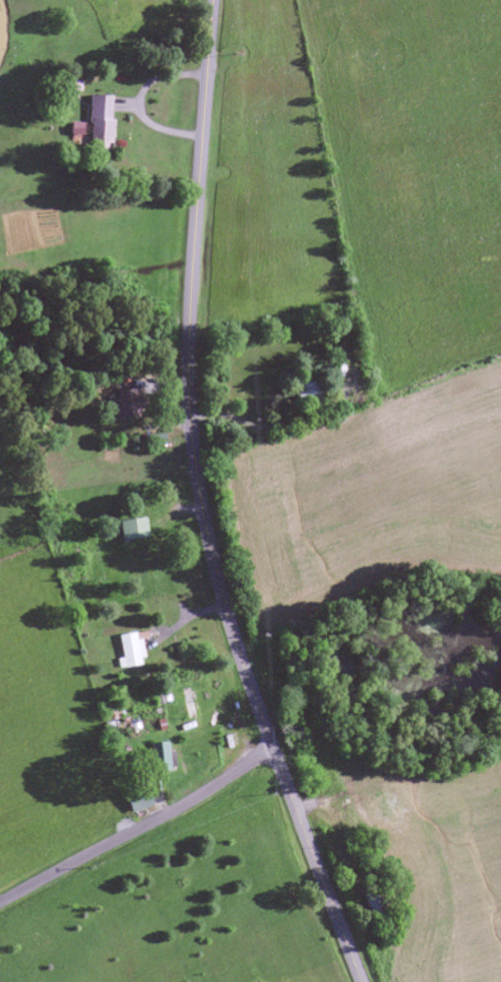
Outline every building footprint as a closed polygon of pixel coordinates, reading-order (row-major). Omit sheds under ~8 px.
[(64,91),(78,91),(78,76),(64,76),(64,91)] [(109,96),(87,96),(87,150),(109,150),(109,96)] [(333,375),(343,374),(341,357),(331,358),(333,375)] [(293,385),(296,406),(321,402),(318,381),(293,385)] [(117,419),(139,417),(136,390),(114,392),(117,419)] [(145,539),(144,519),(116,521),(118,541),(145,539)] [(141,667),(140,635),(116,635),(118,668),(141,667)] [(170,771),(170,744),(148,744),(148,771),(170,771)] [(126,815),(150,807),(144,788),(120,796),(126,815)]
